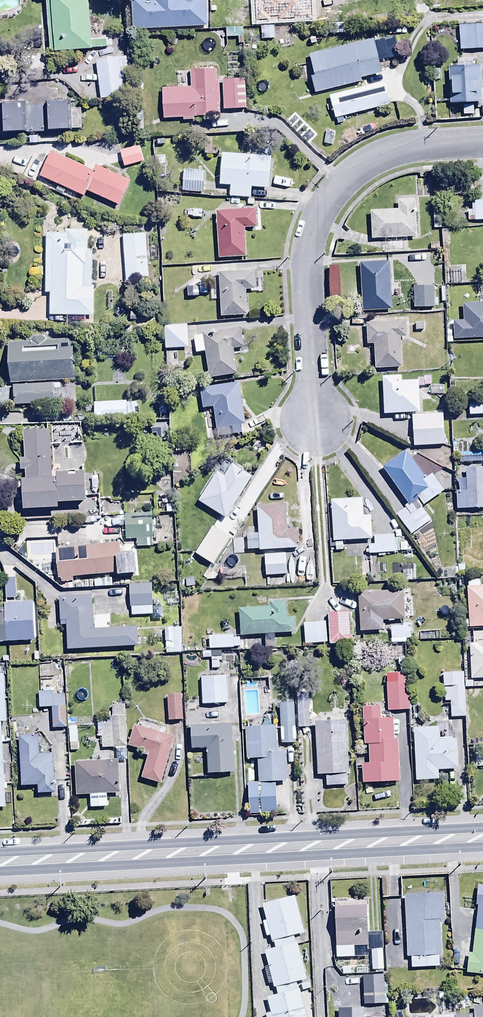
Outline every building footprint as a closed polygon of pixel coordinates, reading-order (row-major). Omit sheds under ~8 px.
[(49,53),(107,48),(107,40),(91,41),(88,0),(45,0),(49,53)] [(207,17),(206,0),(131,0),(132,21),(207,17)] [(254,21),(340,18),(339,9),(354,9),(354,0),(235,0),(236,4),(246,4),(247,12),(254,12),(254,21)] [(459,40),(482,39),(482,17),(457,18),(459,40)] [(225,28),(226,39),(244,39),(244,27),(239,27),(239,21),(231,21),(231,28),(225,28)] [(345,24),(330,25),(330,35),(345,34),(345,24)] [(278,27),(260,28),(260,39),(278,39),(278,27)] [(374,44),(373,40),(309,54),(314,77),(311,77),(315,93),(362,82),(361,78),(381,73),(380,69),(390,67),(384,41),(374,44)] [(121,51),(95,53),(99,93),(124,91),(121,51)] [(162,79),(163,110),(220,107),(218,58),(189,59),(189,78),(162,79)] [(481,103),(480,66),(448,66),(449,104),(461,104),(462,117),(475,117),(475,103),(481,103)] [(247,70),(222,69),(222,101),(246,102),(247,70)] [(384,84),(328,97),(333,119),(389,107),(384,84)] [(47,105),(3,105),(3,132),(25,132),(25,134),(50,134),(50,131),(69,130),(69,102),(47,102),(47,105)] [(135,130),(146,130),(146,111),(135,110),(135,130)] [(334,132),(325,131),(323,145),(333,146),(334,132)] [(272,146),(221,144),(220,176),(229,176),(229,188),(251,189),(251,178),(270,179),(272,146)] [(119,152),(123,170),(146,164),(141,146),(119,152)] [(92,171),(51,152),(40,176),(84,197),(87,191),(119,206),(131,182),(95,165),(92,171)] [(183,160),(181,183),(207,186),(210,163),(183,160)] [(472,189),(472,209),(482,209),(482,189),(472,189)] [(417,237),(415,199),(397,200),(398,210),(370,211),(371,238),(385,238),(386,252),(408,251),(407,237),(417,237)] [(258,200),(216,202),(218,248),(247,247),(246,220),(259,219),(258,200)] [(441,201),(432,202),(433,229),(442,229),(441,201)] [(65,234),(45,234),(45,293),(50,293),(50,316),(93,316),(93,287),(91,287),(91,251),(86,251),(87,231),(65,230),(65,234)] [(146,234),(122,236),(125,286),(149,285),(146,234)] [(391,310),(389,262),(359,264),(361,311),(391,310)] [(254,272),(218,274),(220,318),(248,317),(246,290),(255,290),(254,272)] [(434,276),(411,276),(411,298),(434,298),(434,276)] [(206,285),(190,287),(191,295),(207,294),(207,292),(209,292),(209,288),(207,288),(206,285)] [(482,336),(482,301),(463,302),(464,320),(454,320),(455,338),(482,336)] [(405,319),(365,320),(366,342),(374,342),(374,367),(401,366),(400,334),(406,333),(405,319)] [(188,346),(187,323),(165,325),(166,347),(188,346)] [(243,329),(193,338),(196,355),(204,353),(209,381),(236,376),(232,350),(246,348),(243,329)] [(9,344),(10,382),(75,379),(72,341),(46,343),(46,340),(43,337),(34,338),(32,341),(29,341),(29,343),(9,344)] [(382,375),(383,412),(419,411),(418,379),(402,379),(402,374),(382,375)] [(60,384),(12,385),(13,406),(53,405),(53,401),(59,401),(58,389),(60,389),(60,384)] [(240,384),(199,389),(202,411),(213,410),(216,431),(232,429),(233,437),(242,436),(241,426),(245,425),(240,384)] [(482,404),(482,393),(467,394),(468,405),(482,404)] [(94,419),(135,418),(135,401),(94,401),(94,419)] [(469,406),(470,417),(482,416),(482,405),(469,406)] [(38,414),(38,422),(57,421),(57,413),(38,414)] [(441,413),(413,415),(415,447),(443,445),(441,413)] [(166,425),(151,426),(151,436),(156,435),(157,442),(167,442),(166,425)] [(51,480),(50,431),(23,432),(23,458),(20,458),(20,472),(25,472),(25,481),(22,481),(23,510),(59,509),(59,504),(86,503),(85,473),(57,474),(57,480),(51,480)] [(482,434),(482,446),(471,446),(472,455),(482,455),(482,434)] [(405,452),(381,469),(407,505),(404,507),(405,509),(395,516),(411,537),(431,522),(421,508),(444,491),(432,474),(425,480),(405,452)] [(225,519),(251,476),(232,465),(224,478),(216,473),(198,503),(225,519)] [(363,499),(331,500),(333,543),(336,543),(336,552),(343,551),(343,542),(372,541),(371,517),(364,517),(363,499)] [(152,547),(151,514),(125,515),(125,541),(136,541),(136,548),(152,547)] [(213,566),(229,539),(211,529),(195,556),(213,566)] [(395,536),(374,536),(374,546),(368,546),(368,551),(366,551),(366,554),(395,554),(395,536)] [(55,548),(58,582),(75,580),(74,575),(118,572),(118,575),(137,574),(135,551),(122,553),(121,542),(55,548)] [(286,565),(285,544),(263,546),(265,567),(286,565)] [(415,570),(404,570),(404,582),(415,582),(415,570)] [(16,579),(6,579),(6,600),(16,600),(16,579)] [(479,587),(479,581),(468,582),(468,588),(467,588),(468,620),(464,620),(464,628),(482,627),(482,587),(479,587)] [(152,582),(128,583),(130,614),(153,613),(152,582)] [(334,603),(326,603),(329,636),(352,635),(349,591),(333,592),(334,603)] [(404,593),(358,594),(359,633),(383,632),(383,622),(404,621),(404,593)] [(65,625),(67,652),(138,648),(137,627),(93,630),(91,597),(59,599),(61,625),(65,625)] [(35,641),(33,602),(3,603),(3,609),(0,609),(0,643),(35,641)] [(240,637),(265,636),(266,649),(276,649),(275,635),(296,634),(295,618),(286,618),(286,604),(269,604),(269,609),(239,610),(240,637)] [(324,612),(303,614),(304,635),(326,634),(324,612)] [(181,618),(164,619),(165,643),(182,642),(181,618)] [(402,627),(390,628),(391,644),(406,643),(405,640),(410,640),(409,624),(402,625),(402,627)] [(233,637),(208,637),(209,650),(233,649),(233,647),(239,647),(239,639),(233,639),(233,637)] [(226,666),(201,667),(202,696),(228,695),(226,666)] [(465,718),(463,673),(443,674),(444,703),(450,703),(451,719),(465,718)] [(409,712),(408,676),(390,677),(390,683),(386,683),(388,713),(409,712)] [(63,718),(64,679),(38,679),(38,699),(52,699),(51,718),(63,718)] [(182,688),(166,688),(167,712),(183,711),(182,688)] [(309,691),(296,692),(298,729),(311,728),(309,691)] [(101,696),(101,738),(126,738),(126,695),(101,696)] [(295,744),(294,705),(279,705),(280,745),(295,744)] [(399,783),(397,741),(394,741),(393,720),(381,720),(381,709),(362,709),(363,746),(369,745),(369,764),(361,765),(362,784),(399,783)] [(329,722),(315,723),(317,776),(326,775),(326,787),(347,787),(346,774),(348,774),(345,711),(329,712),(329,722)] [(175,726),(135,715),(129,737),(142,741),(140,746),(145,748),(139,770),(161,776),(175,726)] [(234,765),(230,715),(190,717),(192,740),(206,739),(208,767),(234,765)] [(39,726),(19,726),(20,778),(37,777),(37,785),(52,785),(52,745),(39,745),(39,726)] [(276,728),(245,729),(246,761),(257,761),(258,784),(248,784),(249,815),(276,813),(275,782),(287,782),(285,753),(277,754),(276,728)] [(439,728),(413,729),(415,781),(439,781),(439,772),(457,771),(456,740),(439,741),(439,728)] [(75,750),(75,787),(119,786),(119,750),(75,750)] [(476,873),(474,894),(476,895),(470,944),(468,944),(465,963),(482,965),(482,874),(476,873)] [(444,910),(443,886),(402,888),(406,947),(410,947),(410,958),(442,956),(440,911),(444,910)] [(299,990),(297,991),(295,983),(300,982),(303,991),(310,989),(297,946),(307,943),(294,897),(262,905),(265,921),(262,922),(266,938),(270,937),(272,944),(273,944),(275,949),(264,952),(268,966),(263,968),(268,986),(273,984),(276,996),(266,998),(270,1013),(265,1015),(265,1016),(307,1016),(299,990)] [(385,965),(363,965),(364,994),(386,993),(385,965)] [(452,992),(438,992),(438,1001),(452,1001),(452,992)] [(440,1016),(482,1016),(482,1007),(473,1008),(473,1016),(440,1016)] [(337,1009),(338,1016),(364,1016),(364,1008),(337,1009)]
